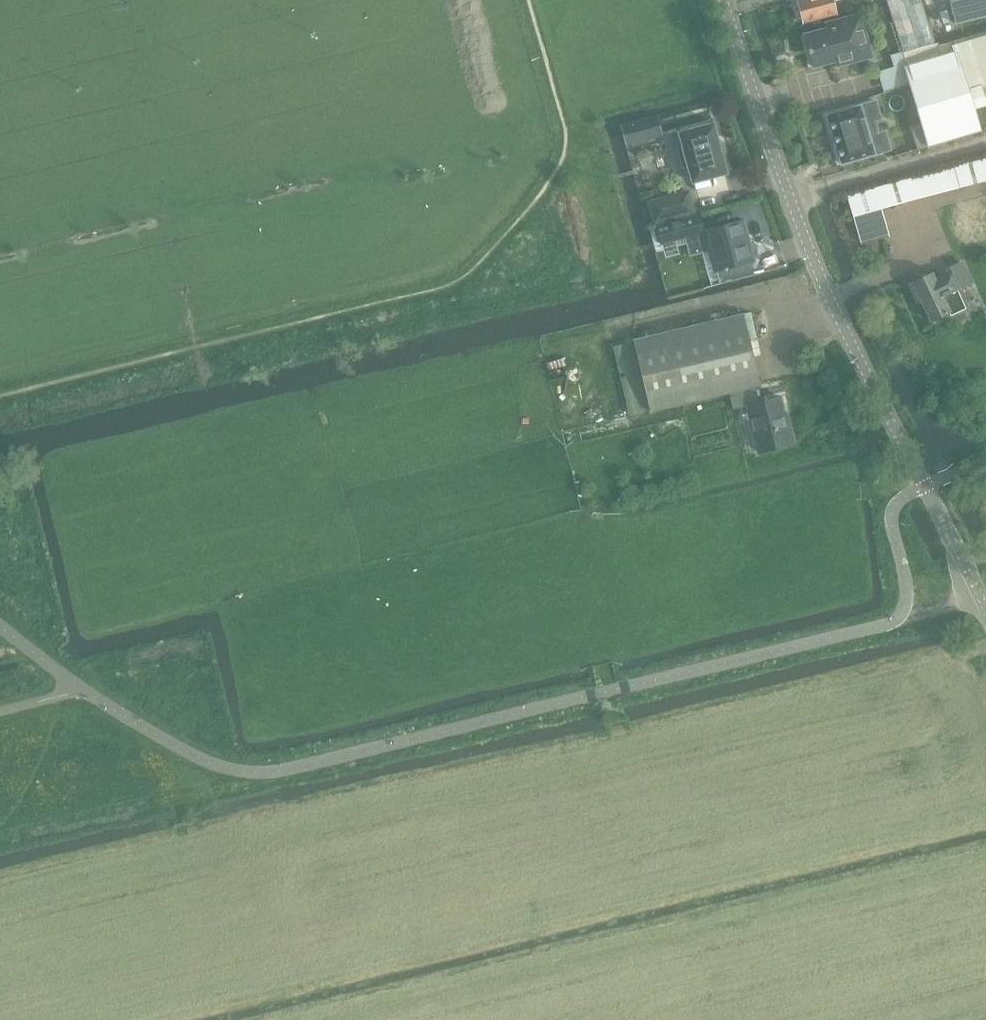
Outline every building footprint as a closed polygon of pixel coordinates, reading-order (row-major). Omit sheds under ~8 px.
[(804,22),(837,13),(833,0),(798,0),(804,22)] [(903,54),(934,44),(920,0),(886,0),(903,54)] [(956,24),(985,16),(985,0),(950,0),(956,24)] [(887,5),(873,9),(877,25),(891,22),(887,5)] [(861,14),(825,23),(827,28),(805,34),(813,66),(835,60),(836,65),(872,56),(861,14)] [(952,45),(954,50),(964,83),(985,77),(985,35),(952,45)] [(934,44),(903,54),(907,64),(954,50),(952,45),(951,41),(937,45),(937,44),(934,44)] [(964,83),(954,50),(907,64),(931,145),(978,131),(964,83)] [(885,132),(878,134),(874,120),(880,118),(875,103),(876,103),(875,101),(873,101),(873,102),(860,106),(860,105),(858,106),(829,115),(827,115),(827,117),(828,117),(841,162),(841,164),(843,163),(872,154),(872,155),(874,154),(888,150),(890,149),(885,132)] [(657,117),(649,119),(654,139),(662,137),(657,117)] [(692,182),(727,173),(713,122),(678,132),(682,148),(679,149),(684,167),(688,166),(692,182)] [(849,195),(862,242),(883,236),(876,210),(985,180),(985,157),(849,195)] [(649,202),(655,221),(693,211),(688,191),(649,202)] [(700,213),(655,226),(661,245),(706,232),(700,213)] [(714,271),(754,260),(743,220),(717,228),(718,229),(708,232),(709,235),(705,237),(714,271)] [(948,316),(965,308),(957,289),(959,288),(951,271),(934,279),(932,273),(908,284),(916,300),(920,299),(930,319),(946,312),(948,316)] [(633,340),(633,342),(613,347),(629,415),(650,410),(650,412),(729,393),(733,410),(746,405),(757,453),(791,445),(794,444),(789,424),(786,424),(780,397),(759,402),(755,387),(760,386),(743,314),(633,340)]
